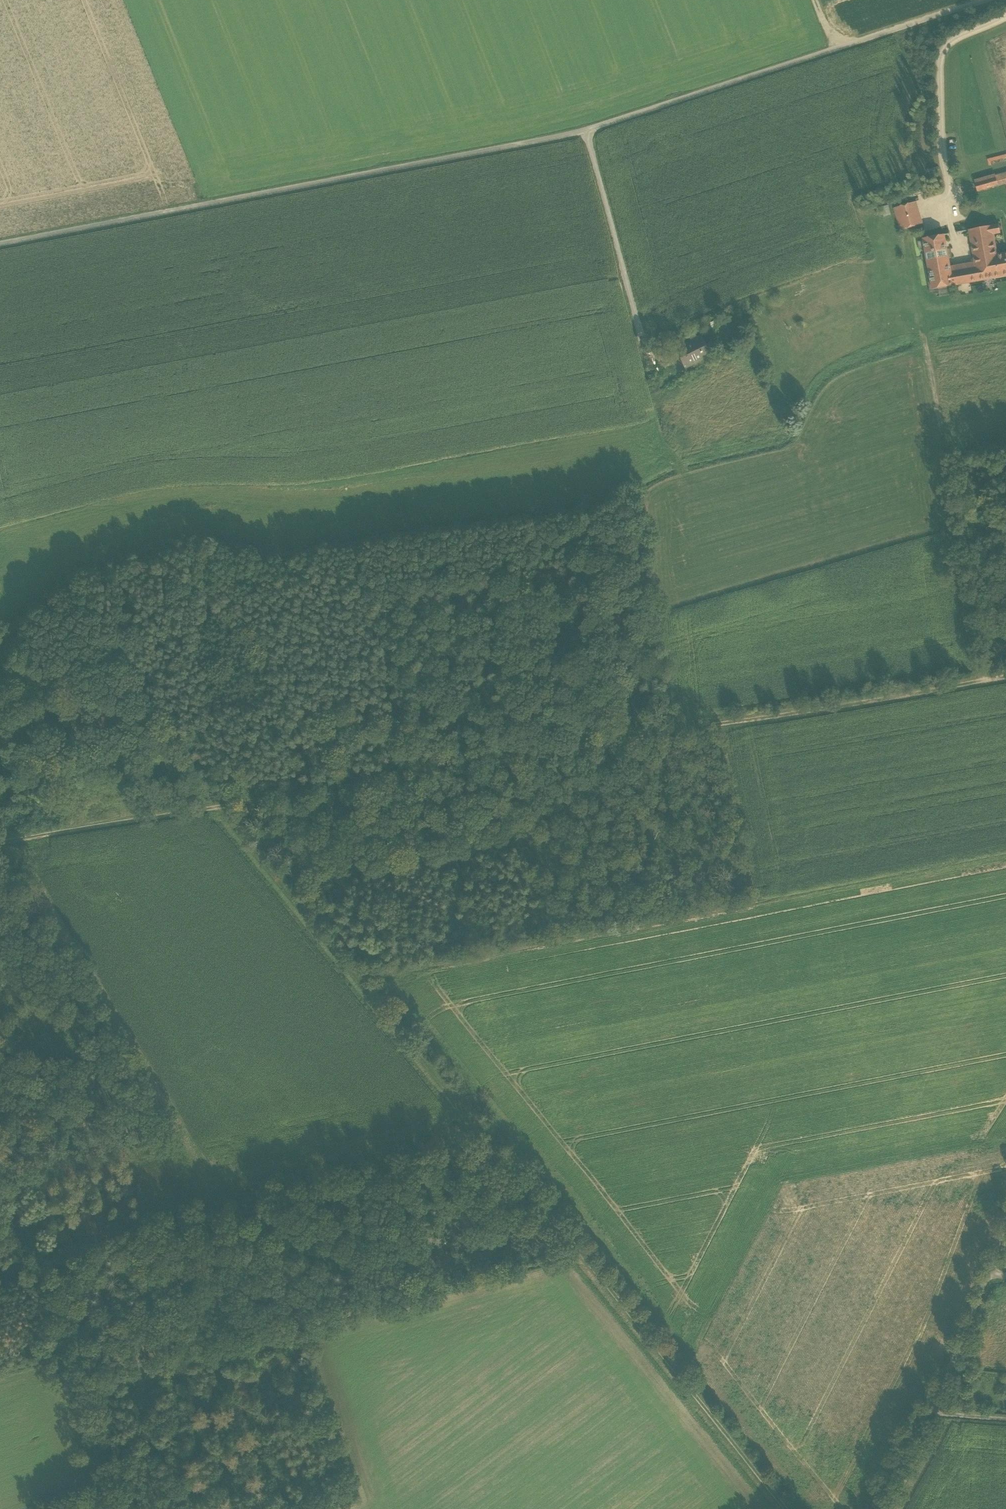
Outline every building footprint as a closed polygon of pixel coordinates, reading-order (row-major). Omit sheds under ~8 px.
[(995,175),(996,177),(998,185),(1005,183),(1005,171),(995,175)] [(996,177),(975,183),(977,191),(998,185),(996,177)] [(917,203),(894,209),(899,230),(922,224),(917,203)] [(891,214),(888,205),(881,207),(884,216),(891,214)] [(999,224),(969,230),(976,268),(977,275),(985,273),(1003,270),(1002,262),(998,263),(996,254),(997,254),(993,234),(1000,233),(999,224)] [(944,234),(923,238),(932,289),(953,286),(951,272),(944,234)] [(996,254),(998,263),(1002,262),(1003,270),(985,273),(986,280),(1005,276),(1005,253),(997,254),(996,254)] [(976,268),(951,272),(953,286),(986,280),(985,273),(977,275),(976,268)] [(727,312),(703,324),(706,331),(730,319),(727,312)] [(701,336),(674,349),(684,368),(710,355),(701,336)]
